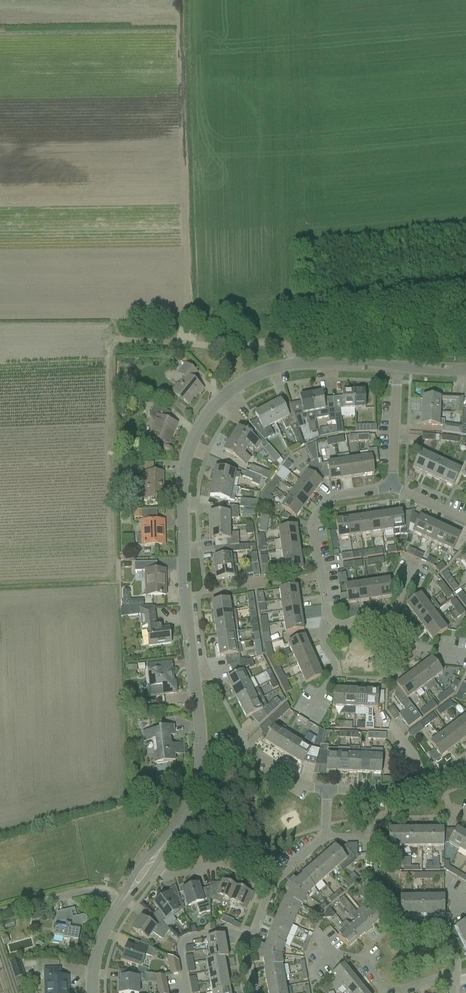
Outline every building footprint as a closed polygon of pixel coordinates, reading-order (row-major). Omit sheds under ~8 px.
[(170,393),(171,394),(179,400),(180,398),(188,405),(197,393),(199,395),(203,389),(192,380),(197,373),(189,367),(186,365),(178,374),(184,379),(178,386),(177,385),(170,393)] [(354,410),(365,409),(364,391),(354,392),(354,410)] [(340,408),(334,409),(335,422),(337,434),(343,433),(343,429),(341,417),(354,417),(354,410),(354,392),(342,392),(342,402),(343,408),(340,408)] [(329,422),(335,422),(334,409),(325,410),(322,393),(311,395),(316,419),(329,417),(329,422)] [(315,419),(316,419),(311,395),(300,397),(303,415),(306,415),(308,423),(316,422),(315,419)] [(462,414),(462,410),(463,398),(431,396),(431,398),(423,398),(422,412),(440,413),(440,402),(456,402),(455,413),(462,414)] [(150,397),(148,402),(155,405),(157,400),(150,397)] [(290,404),(283,407),(280,402),(267,408),(273,419),(276,425),(282,422),(286,430),(287,429),(288,430),(290,429),(296,440),(295,441),(299,448),(304,445),(303,445),(305,444),(303,440),(302,440),(301,436),(298,428),(299,428),(298,425),(294,417),(290,404)] [(150,438),(159,441),(168,445),(176,425),(167,421),(170,413),(153,406),(149,417),(157,421),(150,438)] [(270,427),(276,425),(273,419),(267,408),(255,414),(258,420),(249,424),(264,440),(274,435),(270,427)] [(441,433),(451,434),(461,435),(462,427),(445,425),(445,420),(440,420),(440,413),(422,412),(422,426),(442,427),(441,433)] [(302,427),(304,427),(300,415),(294,417),(298,425),(299,428),(302,427)] [(332,426),(326,428),(328,436),(334,435),(332,426)] [(232,440),(246,451),(249,446),(257,450),(261,444),(247,435),(238,429),(232,440)] [(335,438),(336,445),(345,443),(343,436),(335,438)] [(336,445),(335,438),(326,440),(328,446),(336,445)] [(224,451),(232,456),(246,465),(250,460),(243,455),(246,451),(232,440),(224,451)] [(261,444),(260,445),(264,450),(275,463),(276,462),(279,466),(283,461),(281,459),(269,446),(264,440),(261,444)] [(360,459),(363,477),(374,475),(372,463),(378,462),(377,453),(376,449),(368,451),(369,458),(361,459),(360,459)] [(317,452),(309,453),(313,460),(318,460),(317,452)] [(423,474),(431,457),(421,452),(413,469),(423,474)] [(433,479),(441,461),(431,457),(423,474),(433,479)] [(330,482),(342,480),(339,462),(328,464),(322,465),(321,459),(318,460),(313,460),(317,467),(317,466),(324,479),(330,478),(330,482)] [(349,460),(352,478),(363,477),(360,459),(349,460)] [(339,462),(342,480),(352,478),(349,460),(339,462)] [(287,462),(282,468),(288,472),(293,465),(287,461),(287,462)] [(443,483),(451,466),(441,461),(433,479),(443,483)] [(250,473),(262,478),(268,480),(270,474),(252,466),(250,473)] [(453,488),(461,470),(451,466),(443,483),(453,488)] [(288,472),(282,468),(276,477),(281,481),(285,476),(290,479),(293,475),(288,472)] [(212,483),(214,484),(233,487),(235,479),(239,480),(240,474),(215,469),(215,470),(217,470),(214,483),(212,483)] [(251,483),(252,484),(259,487),(262,478),(250,473),(246,471),(244,478),(252,481),(251,483)] [(315,492),(322,483),(307,472),(301,481),(315,492)] [(136,497),(138,499),(152,500),(162,500),(162,491),(161,491),(161,473),(151,473),(147,473),(146,490),(138,490),(136,492),(136,497)] [(279,484),(281,481),(276,477),(269,486),(275,489),(279,484)] [(309,501),(315,492),(301,481),(294,490),(309,501)] [(210,496),(210,497),(219,499),(234,502),(235,496),(231,495),(233,487),(214,484),(212,497),(210,496)] [(269,497),(275,489),(269,486),(264,493),(269,497)] [(302,510),(309,501),(294,490),(288,499),(302,510)] [(296,519),(302,510),(288,499),(281,508),(296,519)] [(254,508),(256,509),(258,501),(240,500),(240,507),(250,508),(254,508)] [(210,528),(230,527),(229,520),(238,520),(237,507),(225,506),(226,514),(210,514),(210,528)] [(401,512),(390,513),(393,531),(393,536),(399,535),(404,535),(407,535),(410,523),(411,513),(412,512),(401,513),(401,512)] [(382,533),(393,531),(390,513),(379,515),(382,533)] [(410,523),(409,525),(415,527),(413,533),(422,537),(429,521),(420,517),(412,513),(410,523)] [(261,515),(259,531),(266,532),(269,517),(261,515)] [(372,534),(382,533),(379,515),(369,516),(372,534)] [(361,536),(372,534),(369,516),(358,518),(361,536)] [(350,537),(361,536),(358,518),(347,519),(350,537)] [(348,538),(350,537),(347,519),(336,521),(338,539),(348,538)] [(432,542),(440,526),(429,521),(422,537),(432,542)] [(141,546),(145,546),(162,545),(162,530),(164,530),(163,522),(143,522),(143,530),(145,530),(145,535),(139,535),(136,538),(136,543),(139,546),(141,546)] [(442,546),(449,531),(440,526),(432,542),(442,546)] [(239,533),(230,533),(230,527),(210,528),(210,540),(226,540),(227,547),(229,547),(239,546),(239,541),(239,533)] [(280,541),(298,538),(296,527),(278,530),(280,540),(280,541)] [(452,551),(460,535),(449,531),(442,546),(452,551)] [(282,551),(299,549),(298,538),(280,541),(282,551)] [(243,552),(248,551),(248,545),(246,545),(242,545),(239,546),(229,547),(230,553),(243,552)] [(252,546),(252,553),(240,553),(240,559),(252,559),(252,554),(258,554),(258,546),(252,546)] [(414,557),(416,552),(409,548),(406,554),(414,557)] [(283,561),(301,559),(299,549),(282,551),(283,561)] [(421,561),(424,555),(416,552),(414,557),(421,561)] [(213,558),(214,569),(235,566),(237,566),(235,555),(223,557),(213,558)] [(433,566),(434,566),(436,561),(435,560),(428,557),(426,563),(433,566)] [(285,573),(303,571),(301,559),(283,561),(285,573)] [(144,571),(144,596),(149,596),(156,596),(166,596),(165,586),(164,586),(163,571),(157,571),(157,563),(147,563),(134,563),(134,571),(144,571)] [(436,568),(435,568),(438,571),(439,573),(446,568),(445,567),(444,566),(442,563),(436,568)] [(251,564),(253,577),(260,576),(258,564),(251,564)] [(263,576),(269,575),(268,564),(261,564),(263,576)] [(235,566),(214,569),(216,580),(234,578),(234,577),(237,577),(235,567),(235,566)] [(443,578),(448,585),(452,583),(453,581),(448,574),(443,578)] [(389,580),(378,581),(381,599),(392,598),(389,580)] [(378,581),(368,583),(370,601),(381,599),(378,581)] [(453,592),(458,588),(453,581),(452,583),(448,585),(453,592)] [(442,582),(436,586),(437,587),(438,587),(442,593),(447,589),(443,583),(442,582)] [(357,585),(360,603),(370,601),(368,583),(357,585)] [(346,593),(347,595),(347,599),(348,604),(360,603),(357,585),(345,586),(346,593)] [(281,601),(299,599),(297,587),(279,590),(281,600),(281,601)] [(447,600),(452,596),(447,589),(442,593),(447,600)] [(123,607),(143,606),(143,600),(129,600),(129,590),(123,591),(123,607)] [(456,595),(461,602),(465,599),(465,598),(461,592),(456,595)] [(249,608),(255,607),(253,593),(247,594),(249,608)] [(413,615),(427,604),(420,595),(406,606),(413,615)] [(282,611),(282,612),(300,610),(299,599),(281,601),(282,611)] [(214,613),(231,611),(229,600),(211,602),(213,614),(214,613)] [(455,601),(451,604),(455,609),(460,606),(455,600),(455,601)] [(427,604),(413,615),(420,624),(434,613),(427,604)] [(455,609),(449,614),(454,621),(460,616),(465,613),(461,607),(460,606),(455,609)] [(139,609),(128,609),(129,617),(140,615),(141,628),(144,627),(147,627),(147,629),(146,630),(148,647),(152,646),(161,645),(171,644),(169,628),(161,629),(161,627),(159,626),(156,626),(154,608),(139,609)] [(213,617),(212,617),(213,624),(215,624),(232,622),(236,621),(235,610),(231,611),(214,613),(213,614),(213,617)] [(284,622),(302,620),(300,610),(282,612),(284,622)] [(420,624),(426,633),(441,622),(434,613),(420,624)] [(261,626),(268,625),(266,616),(259,617),(261,626)] [(286,633),(303,631),(302,620),(284,622),(286,633)] [(232,622),(215,624),(216,635),(237,632),(236,621),(232,622)] [(447,630),(441,622),(426,633),(432,641),(440,635),(447,630)] [(262,634),(269,633),(268,625),(261,626),(262,634)] [(238,643),(237,632),(216,635),(218,646),(238,643)] [(293,655),(309,647),(304,637),(288,644),(293,655)] [(286,641),(274,645),(276,652),(288,648),(286,641)] [(239,643),(218,646),(219,657),(225,656),(227,667),(236,664),(241,663),(241,660),(240,655),(239,655),(239,654),(241,654),(239,643)] [(297,665),(314,658),(309,647),(293,655),(297,665)] [(270,664),(276,662),(272,654),(266,657),(270,664)] [(302,675),(318,668),(314,658),(297,665),(302,675)] [(241,663),(243,669),(255,665),(253,659),(246,662),(241,663)] [(431,659),(423,665),(434,680),(442,673),(436,666),(436,665),(431,659)] [(274,672),(280,669),(276,662),(270,664),(274,672)] [(163,695),(164,695),(167,695),(177,694),(175,682),(172,682),(170,669),(166,670),(165,663),(149,665),(152,688),(162,687),(163,695)] [(414,672),(425,686),(434,680),(423,665),(414,672)] [(306,684),(322,677),(318,668),(302,675),(306,684)] [(226,680),(231,690),(252,679),(251,679),(247,669),(242,672),(234,676),(226,680)] [(251,673),(255,681),(261,678),(257,671),(251,673)] [(281,685),(287,682),(281,671),(275,673),(281,685)] [(414,672),(405,678),(416,693),(425,686),(414,672)] [(236,699),(258,688),(253,678),(251,679),(252,679),(231,690),(236,699)] [(405,678),(396,685),(400,691),(394,696),(399,703),(406,698),(407,700),(416,693),(405,678)] [(272,689),(278,686),(275,680),(271,682),(270,681),(269,682),(272,689)] [(285,694),(291,691),(287,682),(281,685),(285,694)] [(454,694),(457,688),(452,686),(450,689),(444,694),(448,699),(454,694)] [(241,709),(263,698),(258,688),(236,699),(241,709)] [(344,708),(345,690),(334,690),(333,698),(333,702),(333,708),(344,708)] [(355,709),(356,690),(345,690),(344,708),(344,714),(355,715),(355,709)] [(366,709),(367,691),(356,690),(355,709),(366,709)] [(444,694),(441,690),(437,693),(440,697),(438,698),(442,703),(448,699),(444,694)] [(377,703),(378,691),(367,691),(366,709),(366,717),(365,717),(365,723),(365,730),(373,730),(374,723),(373,723),(373,718),(372,718),(372,709),(377,709),(377,703)] [(461,702),(465,694),(459,691),(455,699),(461,702)] [(258,700),(241,709),(246,719),(262,711),(267,717),(282,704),(282,703),(277,698),(274,700),(263,710),(258,700)] [(421,718),(411,706),(407,700),(406,698),(399,703),(405,711),(399,715),(393,707),(387,712),(394,721),(400,717),(408,728),(421,719),(421,718)] [(430,712),(438,706),(434,701),(427,707),(430,712)] [(448,711),(454,706),(450,701),(444,705),(448,711)] [(441,716),(448,711),(444,705),(437,711),(441,716)] [(425,716),(430,712),(427,707),(421,711),(425,716)] [(274,748),(283,733),(286,729),(276,723),(282,717),(277,712),(268,721),(273,727),(264,742),(274,748)] [(430,724),(437,719),(433,714),(426,719),(430,724)] [(465,717),(457,723),(465,735),(465,718),(465,717)] [(423,729),(430,724),(426,719),(419,724),(423,729)] [(465,739),(465,735),(457,723),(448,730),(459,744),(465,739)] [(157,731),(142,732),(143,742),(152,741),(153,752),(152,752),(153,764),(175,762),(174,755),(184,754),(183,744),(168,746),(167,737),(174,736),(173,727),(157,729),(157,731)] [(450,751),(459,744),(448,730),(439,737),(450,751)] [(283,733),(274,748),(283,754),(292,738),(283,733)] [(292,759),(302,765),(304,761),(309,763),(316,765),(321,745),(322,737),(317,736),(316,739),(315,741),(314,745),(304,739),(301,744),(292,759)] [(438,737),(430,743),(441,758),(450,751),(439,737),(438,737)] [(301,744),(292,738),(283,754),(292,759),(301,744)] [(316,765),(315,766),(326,766),(326,772),(337,773),(338,757),(338,749),(328,749),(328,745),(321,745),(316,765)] [(349,751),(348,773),(359,773),(360,756),(360,751),(359,751),(360,747),(350,747),(349,749),(349,751)] [(337,772),(348,773),(349,751),(349,749),(338,748),(338,749),(337,772)] [(371,756),(370,774),(381,774),(382,756),(382,750),(371,749),(370,756),(371,756)] [(360,756),(359,773),(370,774),(371,756),(370,756),(360,756)] [(399,848),(400,848),(400,843),(399,829),(388,830),(389,848),(399,848)] [(410,829),(399,829),(400,843),(400,848),(411,847),(410,832),(410,829)] [(411,847),(422,847),(421,829),(410,829),(410,832),(411,847)] [(422,847),(432,847),(432,829),(421,829),(422,847)] [(443,830),(443,829),(432,829),(432,847),(444,847),(444,844),(443,830)] [(461,832),(457,829),(453,836),(451,834),(451,830),(443,830),(444,844),(449,844),(459,850),(465,839),(465,831),(464,830),(462,830),(461,832)] [(359,858),(357,855),(357,854),(357,845),(347,845),(345,847),(344,846),(339,851),(335,846),(327,854),(338,867),(343,872),(359,858)] [(330,874),(338,867),(327,854),(318,861),(330,874)] [(310,868),(322,882),(330,874),(318,861),(310,868)] [(457,877),(459,873),(448,867),(446,871),(457,877)] [(322,882),(310,868),(302,875),(302,876),(314,890),(315,889),(314,888),(322,882)] [(459,873),(457,877),(465,883),(465,877),(459,873)] [(293,878),(288,883),(308,898),(310,894),(314,890),(302,876),(296,881),(293,878)] [(356,876),(350,881),(353,884),(359,880),(356,876)] [(345,886),(348,889),(353,884),(350,881),(345,886)] [(229,902),(236,887),(223,882),(220,888),(216,886),(216,884),(209,884),(210,888),(210,892),(210,893),(210,900),(220,904),(223,899),(229,902)] [(285,900),(301,906),(302,907),(305,900),(306,901),(308,898),(288,883),(285,890),(289,891),(285,900)] [(210,912),(210,900),(210,893),(210,892),(210,888),(202,890),(203,892),(200,892),(198,885),(182,890),(186,900),(189,907),(196,905),(200,915),(210,912)] [(245,901),(249,893),(236,887),(229,902),(239,906),(239,907),(245,910),(249,902),(245,901)] [(173,917),(183,910),(177,890),(171,894),(171,893),(161,900),(160,898),(153,902),(155,904),(154,905),(159,910),(153,916),(156,919),(161,923),(166,920),(172,916),(173,917)] [(337,898),(342,894),(339,890),(334,895),(337,898)] [(417,897),(411,897),(411,916),(422,916),(422,894),(417,894),(417,897)] [(427,894),(422,894),(422,916),(433,916),(433,897),(427,897),(427,894)] [(331,903),(337,898),(334,895),(328,900),(331,903)] [(400,897),(400,916),(411,916),(411,897),(400,897)] [(444,916),(444,897),(433,897),(433,916),(444,916)] [(284,899),(280,909),(297,916),(301,906),(285,900),(284,899)] [(372,907),(367,912),(363,907),(359,910),(374,926),(382,919),(372,907)] [(280,909),(276,919),(292,926),(297,916),(280,909)] [(335,916),(329,909),(325,913),(322,919),(332,919),(335,916)] [(360,917),(355,922),(365,934),(374,926),(359,910),(356,913),(360,917)] [(56,923),(54,936),(63,938),(63,939),(70,941),(69,950),(77,951),(81,928),(80,928),(80,923),(82,924),(82,925),(83,925),(82,916),(73,918),(71,911),(66,912),(58,914),(57,919),(56,923)] [(163,925),(161,923),(156,919),(152,925),(141,918),(143,919),(138,926),(137,925),(133,930),(133,931),(143,938),(140,942),(146,946),(149,942),(147,940),(153,934),(163,940),(169,931),(163,925)] [(276,919),(272,929),(288,936),(292,926),(276,919)] [(355,922),(350,926),(346,921),(342,924),(357,941),(365,934),(355,922)] [(239,930),(241,925),(233,922),(231,927),(239,930)] [(459,925),(456,927),(460,937),(465,934),(465,922),(459,925)] [(348,948),(357,941),(342,924),(339,927),(343,932),(338,937),(344,944),(348,948)] [(272,929),(267,938),(268,939),(284,946),(288,936),(272,929)] [(208,950),(226,947),(224,936),(206,939),(208,949),(208,950)] [(261,946),(258,953),(283,955),(284,952),(283,952),(285,946),(284,946),(268,939),(265,947),(261,946)] [(154,950),(148,947),(139,943),(137,950),(127,946),(122,961),(131,965),(140,967),(144,956),(151,958),(154,950)] [(224,958),(228,958),(226,947),(208,950),(210,961),(224,958)] [(259,961),(263,960),(265,969),(282,966),(283,966),(281,959),(283,958),(283,955),(258,953),(259,961)] [(180,974),(178,961),(166,956),(170,975),(180,974)] [(208,972),(226,969),(224,958),(210,961),(206,962),(208,972)] [(19,960),(9,963),(16,985),(26,982),(24,976),(19,960)] [(331,975),(336,980),(331,984),(330,984),(322,991),(324,992),(327,992),(333,988),(351,973),(343,965),(331,975)] [(266,980),(284,977),(282,966),(265,969),(264,969),(266,980)] [(45,970),(45,992),(66,992),(66,986),(68,986),(68,977),(60,977),(60,969),(45,970)] [(210,983),(228,980),(226,969),(208,972),(210,983)] [(119,992),(138,992),(139,983),(144,983),(156,983),(157,992),(168,992),(165,977),(165,976),(144,974),(131,972),(121,971),(121,984),(119,984),(119,992)] [(351,973),(333,988),(336,991),(342,987),(346,992),(358,982),(351,973)] [(268,991),(286,987),(284,977),(266,980),(268,991)] [(230,990),(228,980),(210,983),(212,992),(215,992),(230,990)] [(365,991),(358,982),(346,992),(362,992),(365,991)]
